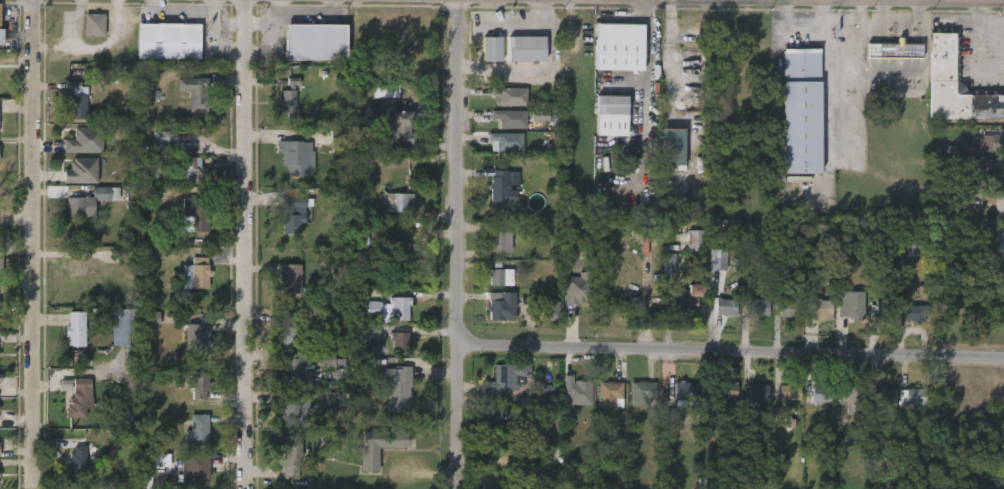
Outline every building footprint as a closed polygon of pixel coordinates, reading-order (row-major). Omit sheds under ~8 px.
[(83,13),(104,14),(104,35),(83,35),(83,13)] [(184,23),(203,24),(202,60),(140,59),(140,24),(184,23)] [(346,24),(346,59),(284,59),(284,28),(285,28),(285,23),(346,24)] [(644,30),(643,71),(594,70),(595,23),(644,24),(644,30)] [(964,94),(1003,93),(1003,118),(930,118),(930,32),(955,32),(955,82),(958,80),(968,91),(964,94)] [(501,60),(483,60),(483,36),(501,36),(501,60)] [(545,60),(508,60),(508,36),(545,36),(545,60)] [(903,37),(903,42),(922,42),(923,58),(866,57),(866,42),(896,42),(896,36),(903,37)] [(820,173),(783,173),(782,80),(784,80),(784,48),(821,47),(820,173)] [(209,88),(209,95),(210,95),(211,112),(190,113),(190,92),(179,92),(179,78),(211,78),(211,88),(209,88)] [(297,84),(297,108),(300,108),(300,121),(290,121),(290,113),(284,113),(284,90),(291,90),(290,78),(302,78),(302,84),(297,84)] [(87,86),(86,118),(66,118),(67,100),(69,100),(69,94),(72,94),(72,88),(66,88),(67,81),(81,82),(80,86),(87,86)] [(373,98),(398,98),(399,86),(374,85),(373,98)] [(530,88),(529,106),(502,106),(502,96),(494,96),(494,87),(530,88)] [(627,96),(626,135),(595,134),(597,94),(627,95),(627,96)] [(416,113),(416,126),(413,126),(412,133),(417,134),(417,142),(421,143),(420,152),(406,151),(406,147),(382,146),(384,125),(395,126),(396,111),(416,113)] [(529,111),(529,128),(502,128),(502,119),(494,119),(494,111),(529,111)] [(549,112),(532,112),(531,121),(548,122),(549,112)] [(104,128),(104,153),(65,152),(65,139),(75,140),(76,127),(104,128)] [(997,129),(1003,129),(1003,152),(988,151),(988,134),(997,135),(997,129)] [(174,131),(174,134),(179,134),(179,143),(176,143),(176,146),(155,146),(155,131),(174,131)] [(524,134),(524,150),(499,150),(499,141),(489,141),(489,133),(524,134)] [(306,141),(313,142),(312,152),(309,152),(309,177),(290,177),(290,166),(286,166),(286,153),(281,152),(281,141),(306,141)] [(685,171),(660,171),(660,143),(685,143),(685,171)] [(192,156),(193,157),(200,157),(200,168),(207,168),(208,183),(183,184),(183,179),(176,179),(176,172),(183,171),(182,156),(192,156)] [(96,184),(63,184),(63,170),(68,170),(68,162),(71,162),(71,158),(97,158),(96,184)] [(143,178),(156,179),(157,159),(143,159),(143,178)] [(507,170),(507,171),(519,171),(519,190),(516,190),(516,203),(500,202),(500,207),(491,207),(491,176),(494,176),(494,170),(507,170)] [(95,199),(95,216),(67,216),(67,208),(65,208),(66,197),(92,197),(93,186),(111,186),(111,199),(95,199)] [(305,189),(305,198),(315,198),(315,205),(309,205),(309,207),(307,207),(307,223),(303,223),(303,234),(284,234),(285,229),(283,226),(283,220),(285,220),(285,218),(284,218),(284,214),(287,215),(287,207),(285,207),(285,189),(305,189)] [(409,192),(409,194),(413,194),(414,211),(383,211),(383,193),(409,192)] [(985,192),(1003,192),(1003,221),(992,220),(993,204),(985,204),(985,192)] [(210,198),(210,200),(217,200),(217,205),(212,205),(212,232),(195,232),(195,236),(183,236),(184,216),(179,216),(179,204),(185,204),(185,198),(210,198)] [(511,232),(510,253),(488,252),(488,247),(490,247),(491,237),(489,236),(489,231),(511,232)] [(703,252),(685,252),(686,231),(704,231),(703,252)] [(995,231),(1003,231),(1003,244),(995,243),(995,231)] [(413,250),(412,266),(393,265),(394,234),(409,234),(408,240),(412,241),(412,250),(413,250)] [(922,241),(906,241),(905,256),(921,256),(922,241)] [(724,270),(709,270),(709,250),(725,250),(724,270)] [(662,283),(659,283),(658,254),(673,254),(673,283),(662,283)] [(209,257),(209,268),(211,268),(211,273),(213,273),(213,277),(211,277),(211,289),(194,289),(194,266),(189,266),(189,257),(209,257)] [(97,278),(65,277),(65,258),(97,258),(97,278)] [(299,265),(299,294),(281,293),(281,282),(279,282),(279,273),(282,273),(282,265),(299,265)] [(513,270),(490,269),(489,286),(513,286),(513,270)] [(578,305),(568,305),(568,277),(582,277),(582,273),(594,273),(594,303),(580,303),(580,305),(578,305)] [(842,282),(842,292),(864,292),(864,320),(834,317),(835,282),(842,282)] [(703,284),(703,297),(697,297),(697,313),(694,316),(674,314),(674,294),(679,294),(679,289),(688,289),(688,284),(703,284)] [(518,303),(516,320),(491,319),(491,316),(489,316),(490,311),(488,311),(488,305),(490,305),(490,291),(516,292),(516,303),(518,303)] [(765,299),(764,316),(743,315),(744,297),(749,297),(749,298),(752,299),(765,299)] [(820,297),(820,300),(831,300),(831,316),(812,317),(812,297),(820,297)] [(413,300),(413,306),(412,306),(411,321),(395,321),(395,305),(392,305),(392,298),(414,298),(413,300)] [(736,301),(735,318),(718,317),(718,314),(711,314),(712,298),(719,300),(736,301)] [(878,300),(879,303),(891,304),(891,319),(883,319),(883,322),(876,322),(876,319),(868,318),(868,305),(872,306),(872,300),(878,300)] [(379,301),(384,302),(384,318),(368,318),(368,316),(362,316),(362,304),(368,304),(369,301),(379,301)] [(559,301),(543,302),(544,321),(559,321),(559,301)] [(789,317),(777,317),(777,301),(797,301),(797,318),(789,317)] [(908,303),(908,305),(921,306),(920,322),(908,322),(908,320),(901,320),(901,303),(908,303)] [(111,310),(112,346),(125,346),(126,375),(136,375),(134,309),(111,310)] [(159,312),(146,313),(146,326),(159,325),(159,312)] [(300,347),(281,347),(282,312),(301,312),(300,347)] [(87,313),(87,347),(69,347),(69,337),(67,337),(67,327),(70,327),(70,313),(87,313)] [(134,325),(134,420),(126,420),(126,372),(125,372),(125,344),(129,344),(129,324),(134,325)] [(203,330),(210,331),(210,347),(205,347),(205,351),(188,351),(188,325),(203,325),(203,330)] [(411,334),(411,339),(414,339),(414,344),(412,344),(411,353),(394,352),(394,347),(390,347),(390,341),(393,341),(393,333),(411,334)] [(336,353),(336,358),(346,358),(347,379),(336,379),(336,367),(320,367),(320,354),(336,353)] [(313,354),(313,365),(315,365),(315,387),(287,387),(287,379),(284,379),(284,368),(283,368),(282,355),(313,354)] [(517,392),(481,391),(481,383),(493,383),(493,365),(528,365),(528,376),(524,376),(524,385),(517,385),(517,392)] [(413,381),(413,388),(412,388),(411,395),(413,395),(412,412),(389,412),(390,388),(397,388),(398,367),(414,367),(413,381)] [(210,376),(211,387),(210,387),(210,392),(207,392),(207,400),(194,400),(195,376),(210,376)] [(85,418),(65,417),(65,406),(69,406),(69,391),(73,391),(73,378),(92,378),(91,409),(85,408),(85,418)] [(585,380),(585,383),(591,383),(591,402),(582,402),(581,411),(569,410),(568,390),(572,390),(572,383),(575,383),(575,379),(585,380)] [(615,380),(615,382),(623,382),(623,398),(615,398),(615,406),(599,406),(600,381),(615,380)] [(643,380),(643,383),(655,383),(655,400),(645,400),(645,406),(632,406),(632,382),(634,382),(634,380),(643,380)] [(683,381),(698,383),(697,402),(672,401),(673,383),(677,383),(677,381),(683,381)] [(71,383),(62,382),(60,390),(70,391),(71,383)] [(736,382),(735,399),(715,399),(716,383),(736,382)] [(760,384),(767,385),(767,401),(751,401),(751,403),(747,403),(747,383),(760,384)] [(801,384),(800,400),(783,399),(783,401),(778,401),(778,398),(773,397),(774,386),(785,385),(785,383),(801,384)] [(832,387),(831,403),(811,403),(811,386),(832,387)] [(865,390),(864,415),(847,414),(847,404),(838,404),(839,389),(849,389),(849,387),(865,387),(865,390)] [(884,388),(884,390),(892,390),(892,407),(872,408),(873,388),(884,388)] [(926,389),(925,405),(912,405),(912,406),(907,406),(907,407),(899,407),(899,404),(898,404),(899,390),(906,390),(906,388),(926,389)] [(302,396),(302,398),(311,398),(311,415),(308,415),(308,426),(285,427),(285,396),(302,396)] [(506,403),(506,415),(512,415),(512,428),(500,427),(500,421),(484,421),(484,403),(492,403),(492,407),(496,407),(496,403),(506,403)] [(210,446),(186,446),(186,432),(193,432),(193,416),(210,416),(210,446)] [(412,432),(411,436),(413,436),(413,442),(410,442),(410,446),(405,446),(405,447),(380,447),(380,470),(364,470),(365,430),(412,432)] [(302,439),(301,459),(297,459),(296,480),(281,479),(284,438),(302,439)] [(84,446),(84,448),(88,447),(88,474),(68,474),(68,465),(70,465),(70,462),(72,461),(72,453),(76,453),(76,447),(84,446)] [(169,462),(169,467),(162,466),(162,475),(138,474),(138,466),(141,466),(141,453),(170,454),(169,462)] [(208,479),(208,485),(184,484),(184,456),(210,456),(210,479),(208,479)]
